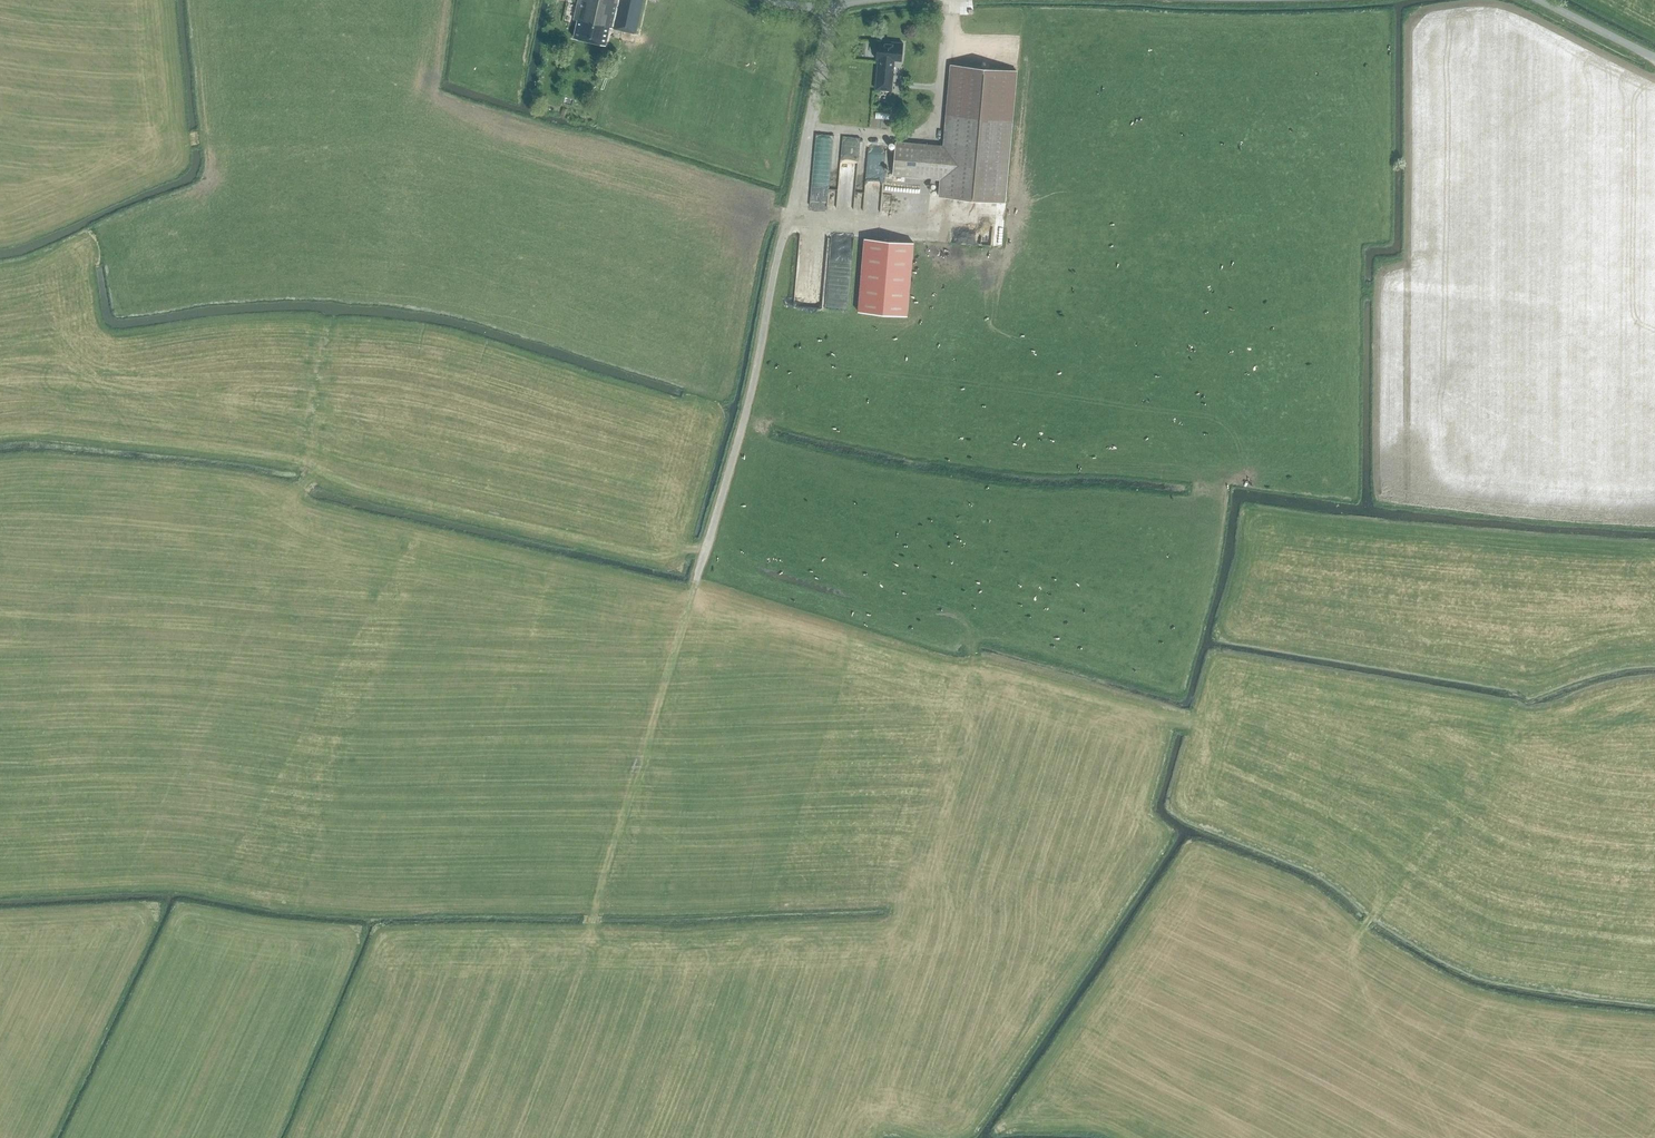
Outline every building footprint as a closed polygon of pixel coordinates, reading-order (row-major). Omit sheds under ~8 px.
[(578,1),(576,9),(573,19),(577,20),(573,38),(605,45),(609,28),(635,34),(642,0),(578,0),(578,1)] [(887,42),(877,41),(875,60),(878,60),(875,90),(891,92),(894,61),(901,62),(903,43),(902,43),(887,42)] [(1012,121),(1017,71),(950,65),(946,115),(948,115),(945,146),(896,142),(893,175),(942,180),(941,195),(939,195),(939,196),(1005,202),(1005,201),(1002,201),(1010,121),(1012,121)] [(860,168),(861,137),(843,137),(843,167),(860,168)] [(871,139),(870,150),(885,150),(885,139),(871,139)] [(883,202),(883,211),(891,211),(892,203),(883,202)] [(864,238),(858,312),(907,316),(913,242),(864,238)] [(827,272),(798,271),(796,305),(826,306),(827,272)]
